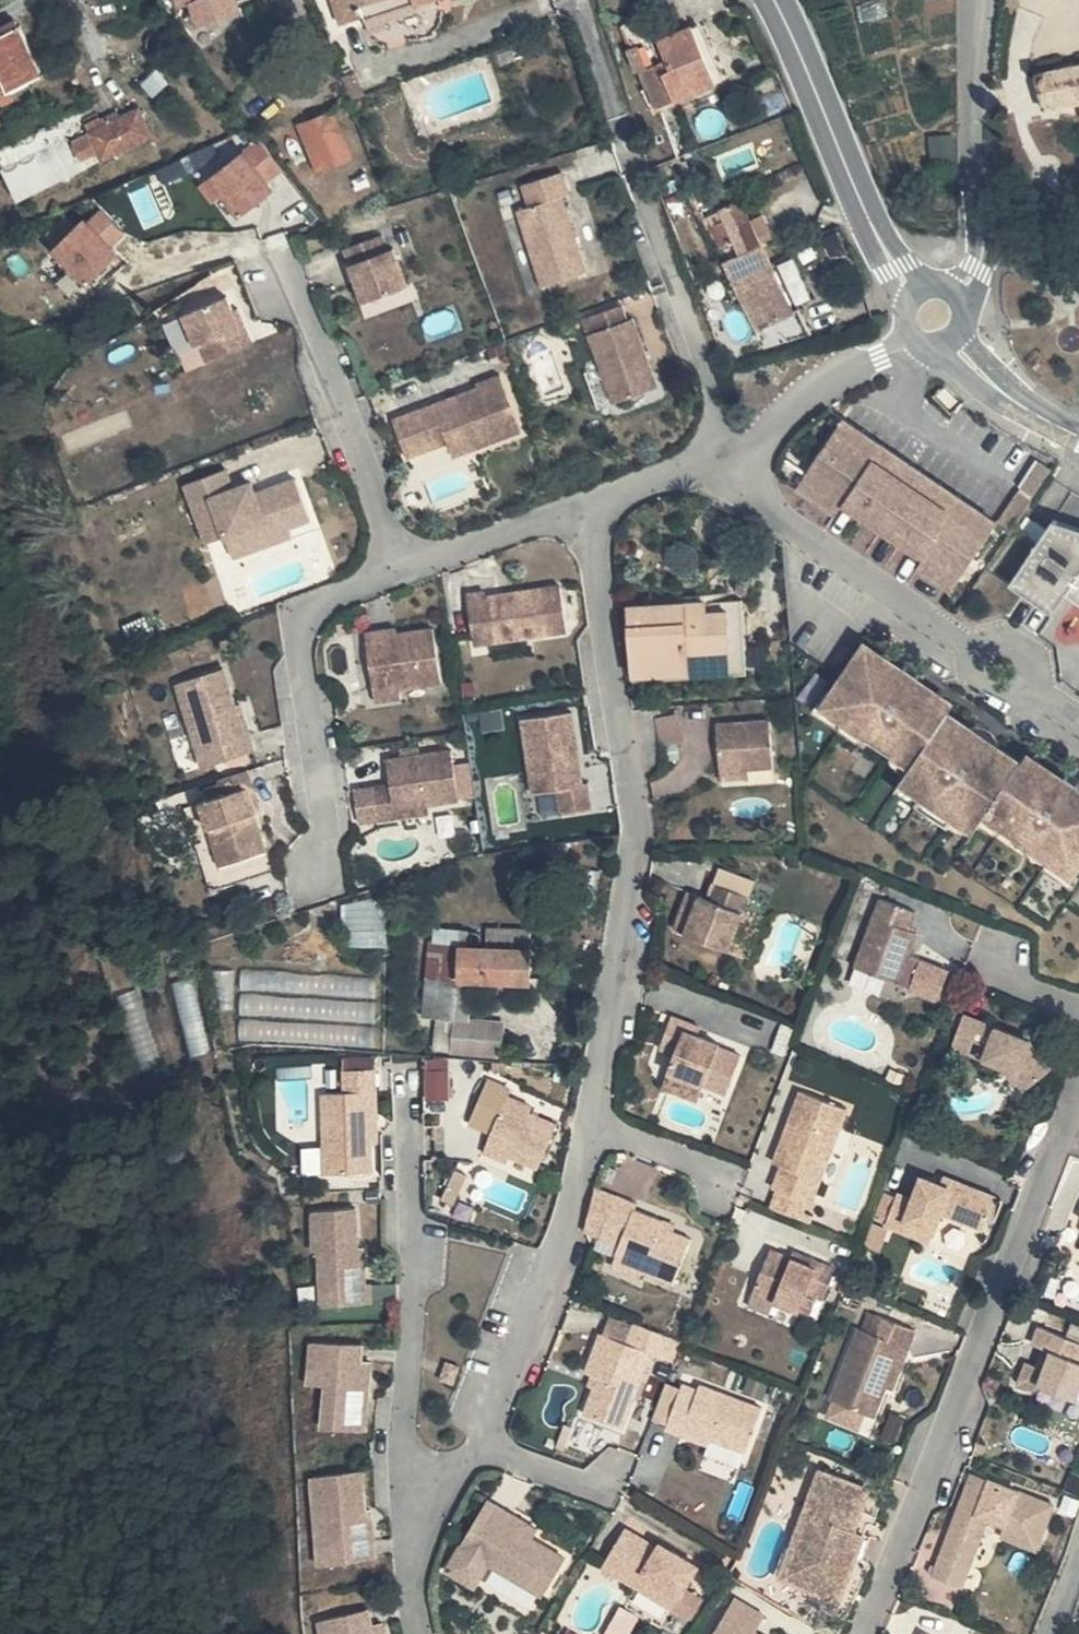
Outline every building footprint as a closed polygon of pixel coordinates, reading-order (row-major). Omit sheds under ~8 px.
[(145,6),(151,4),(155,15),(161,13),(166,24),(230,0),(143,0),(145,6)] [(328,30),(349,23),(351,29),(368,23),(363,7),(384,0),(318,0),(328,30)] [(397,0),(384,0),(363,7),(368,23),(400,13),(397,0)] [(400,13),(402,17),(426,9),(423,0),(397,0),(400,13)] [(639,12),(619,20),(655,110),(715,87),(691,28),(658,40),(671,72),(664,75),(639,12)] [(0,50),(0,89),(16,81),(0,50)] [(1013,75),(1018,116),(1056,111),(1059,129),(1078,125),(1078,66),(1013,75)] [(117,113),(69,138),(72,144),(80,161),(83,167),(132,141),(117,113)] [(328,164),(312,120),(277,133),(293,178),(328,164)] [(262,134),(213,172),(244,212),(278,186),(272,178),(287,167),(262,134)] [(80,161),(72,144),(53,154),(61,170),(80,161)] [(537,178),(498,189),(504,211),(492,214),(513,290),(558,278),(537,202),(543,200),(537,178)] [(84,281),(133,239),(102,203),(54,245),(84,281)] [(728,228),(721,210),(697,218),(702,229),(691,234),(698,252),(694,255),(708,289),(711,288),(740,357),(783,345),(773,322),(763,326),(742,276),(748,273),(728,228)] [(315,258),(337,311),(382,294),(367,256),(358,260),(352,245),(315,258)] [(781,261),(795,301),(810,296),(796,256),(781,261)] [(203,304),(160,321),(171,352),(178,350),(185,367),(214,356),(208,338),(214,335),(209,320),(203,304)] [(595,310),(564,321),(570,337),(564,339),(584,389),(590,406),(633,390),(607,323),(601,325),(595,310)] [(213,318),(209,320),(214,335),(208,338),(214,356),(226,351),(213,318)] [(410,411),(368,427),(379,454),(439,431),(448,452),(496,433),(474,381),(451,390),(452,394),(425,405),(427,410),(412,416),(410,411)] [(410,411),(412,416),(427,410),(425,405),(410,411)] [(820,418),(809,433),(966,541),(977,524),(820,418)] [(439,431),(379,454),(382,461),(422,446),(428,460),(448,452),(439,431)] [(809,433),(774,486),(814,511),(820,502),(902,558),(896,568),(931,592),(966,541),(809,433)] [(1035,469),(1013,462),(989,503),(1008,498),(1020,496),(1035,469)] [(200,477),(157,493),(179,550),(198,543),(201,550),(241,535),(244,541),(285,526),(270,486),(239,497),(242,505),(232,509),(230,501),(224,488),(207,495),(200,477)] [(1008,498),(989,503),(977,524),(996,537),(1016,503),(1020,496),(1008,498)] [(239,497),(230,501),(232,509),(242,505),(239,497)] [(1073,562),(1078,553),(1078,536),(1036,523),(997,590),(1042,617),(1056,594),(1078,607),(1078,566),(1073,562)] [(241,535),(201,550),(206,564),(263,543),(260,535),(244,541),(241,535)] [(471,597),(444,599),(447,640),(477,638),(478,645),(554,636),(548,593),(499,599),(499,607),(484,609),(484,601),(471,602),(471,597)] [(499,599),(484,601),(484,609),(499,607),(499,599)] [(660,613),(620,618),(631,684),(745,671),(738,605),(714,608),(713,602),(659,607),(660,613)] [(358,635),(341,638),(348,691),(374,689),(375,693),(417,688),(410,635),(359,641),(358,635)] [(801,711),(844,739),(841,743),(867,760),(870,755),(889,768),(883,778),(879,783),(953,832),(957,827),(963,818),(982,831),(980,834),(1004,850),(1006,846),(1050,875),(1078,831),(1078,809),(1053,792),(1039,783),(1001,758),(995,767),(974,752),(944,732),(921,717),(927,708),(891,685),(876,675),(840,651),(801,711)] [(881,668),(876,675),(891,685),(896,677),(881,668)] [(198,670),(152,683),(172,752),(193,745),(198,763),(227,754),(216,718),(212,720),(209,710),(198,670)] [(374,689),(348,691),(348,697),(350,708),(376,705),(375,693),(374,689)] [(844,739),(801,711),(795,720),(838,748),(841,743),(844,739)] [(663,722),(640,724),(642,753),(665,752),(663,722)] [(553,762),(560,761),(555,723),(502,729),(511,802),(540,797),(565,793),(562,773),(555,774),(553,762)] [(749,726),(695,732),(699,779),(726,776),(754,773),(749,726)] [(948,726),(944,732),(974,752),(978,746),(973,744),(975,742),(975,738),(972,733),(964,730),(957,729),(955,731),(948,726)] [(176,769),(198,763),(193,745),(172,752),(176,769)] [(393,751),(376,754),(378,762),(379,762),(385,766),(393,764),(392,760),(394,760),(393,751)] [(378,762),(362,765),(364,790),(346,793),(328,796),(333,831),(352,828),(372,825),(369,813),(401,808),(433,802),(427,754),(394,760),(392,760),(393,764),(385,766),(379,762),(378,762)] [(889,768),(870,755),(867,760),(863,765),(883,778),(889,768)] [(560,761),(553,762),(555,774),(562,773),(560,761)] [(1045,775),(1039,783),(1053,792),(1059,785),(1045,775)] [(726,776),(699,779),(700,789),(727,787),(726,776)] [(233,810),(223,778),(194,787),(199,803),(177,810),(185,836),(197,874),(242,860),(230,822),(227,813),(233,810)] [(953,832),(879,783),(873,793),(946,842),(953,832)] [(565,793),(540,797),(545,824),(578,819),(574,792),(565,793)] [(401,808),(369,813),(372,825),(403,820),(401,808)] [(177,810),(161,815),(170,841),(185,836),(177,810)] [(236,820),(233,810),(227,813),(230,822),(236,820)] [(980,834),(982,831),(963,818),(957,827),(976,840),(980,834)] [(1043,885),(1050,875),(1006,846),(1004,850),(999,856),(1043,885)] [(672,905),(661,943),(704,957),(722,904),(686,893),(681,907),(672,905)] [(349,898),(349,943),(389,943),(389,898),(349,898)] [(892,921),(857,909),(833,976),(877,991),(917,1006),(927,978),(886,964),(895,942),(887,938),(892,921)] [(510,943),(470,936),(466,957),(442,952),(437,981),(461,987),(501,994),(510,943)] [(443,946),(413,941),(391,1057),(424,1066),(430,1030),(437,981),(442,952),(443,946)] [(375,1043),(381,976),(331,971),(325,1039),(375,1043)] [(183,977),(194,1048),(210,1045),(198,974),(183,977)] [(1005,1073),(1016,1085),(1036,1069),(1013,1042),(946,1019),(936,1050),(954,1056),(958,1043),(972,1049),(968,1061),(985,1066),(1005,1073)] [(668,1027),(653,1023),(643,1055),(658,1059),(653,1077),(689,1089),(712,1096),(724,1057),(701,1050),(702,1047),(666,1035),(668,1027)] [(485,1040),(430,1030),(424,1066),(478,1070),(485,1040)] [(954,1056),(968,1061),(972,1049),(958,1043),(954,1056)] [(1005,1073),(985,1066),(1007,1093),(1016,1085),(1005,1073)] [(484,1072),(468,1073),(469,1082),(485,1081),(484,1072)] [(653,1077),(648,1091),(686,1102),(689,1089),(653,1077)] [(368,1080),(336,1080),(336,1101),(316,1100),(315,1179),(361,1180),(362,1152),(362,1101),(368,1100),(368,1080)] [(468,1144),(465,1149),(488,1160),(486,1166),(514,1180),(533,1137),(508,1125),(510,1118),(486,1106),(489,1099),(465,1087),(444,1132),(468,1144)] [(832,1116),(781,1097),(752,1166),(761,1169),(753,1192),(796,1209),(804,1187),(824,1136),(832,1116)] [(824,1136),(804,1187),(816,1191),(836,1141),(824,1136)] [(465,1149),(460,1161),(483,1171),(486,1166),(488,1160),(465,1149)] [(884,1198),(874,1229),(891,1235),(893,1225),(923,1235),(930,1215),(973,1229),(983,1198),(940,1184),(936,1191),(928,1187),(908,1180),(900,1204),(884,1198)] [(931,1180),(928,1187),(936,1191),(940,1184),(931,1180)] [(605,1228),(614,1203),(598,1197),(591,1225),(605,1228)] [(1065,1263),(1078,1268),(1078,1199),(1078,1200),(1074,1198),(1063,1231),(1069,1232),(1075,1235),(1071,1247),(1065,1263)] [(634,1210),(614,1203),(605,1228),(599,1244),(620,1251),(617,1260),(636,1267),(634,1274),(674,1288),(690,1244),(669,1237),(659,1233),(661,1228),(631,1217),(634,1210)] [(345,1215),(304,1216),(305,1256),(310,1256),(311,1294),(328,1293),(328,1311),(358,1310),(357,1292),(352,1292),(352,1272),(346,1272),(346,1255),(345,1215)] [(605,1228),(591,1225),(588,1240),(599,1244),(605,1228)] [(893,1225),(891,1235),(919,1245),(923,1235),(893,1225)] [(671,1231),(661,1228),(659,1233),(669,1237),(671,1231)] [(1075,1235),(1069,1232),(1064,1244),(1071,1247),(1075,1235)] [(753,1253),(738,1297),(790,1315),(797,1296),(813,1300),(823,1271),(791,1260),(789,1266),(753,1253)] [(636,1267),(617,1260),(612,1272),(632,1279),(634,1274),(636,1267)] [(328,1311),(328,1293),(311,1294),(310,1294),(311,1311),(328,1311)] [(845,1337),(821,1404),(829,1408),(860,1419),(864,1421),(873,1395),(888,1353),(894,1356),(901,1337),(862,1323),(855,1341),(845,1337)] [(645,1340),(614,1328),(606,1348),(580,1338),(567,1377),(573,1379),(579,1381),(575,1393),(566,1417),(603,1431),(630,1357),(638,1360),(645,1340)] [(1026,1332),(1020,1350),(1032,1354),(1040,1358),(1033,1376),(1025,1374),(1012,1369),(1007,1383),(1066,1406),(1078,1372),(1078,1353),(1026,1332)] [(663,1345),(645,1340),(638,1360),(656,1366),(663,1345)] [(352,1353),(304,1351),(303,1372),(321,1373),(319,1394),(317,1437),(356,1439),(360,1372),(351,1372),(352,1353)] [(873,1395),(878,1397),(894,1356),(888,1353),(873,1395)] [(1040,1358),(1032,1354),(1025,1374),(1033,1376),(1040,1358)] [(303,1372),(302,1393),(319,1394),(321,1373),(303,1372)] [(579,1381),(573,1379),(568,1391),(575,1393),(579,1381)] [(743,1412),(680,1389),(678,1395),(664,1390),(658,1404),(658,1403),(647,1435),(662,1440),(664,1434),(727,1456),(743,1412)] [(860,1419),(829,1408),(824,1423),(854,1435),(860,1419)] [(697,1446),(664,1434),(662,1440),(695,1452),(697,1446)] [(727,1456),(697,1446),(695,1452),(683,1483),(713,1494),(727,1456)] [(855,1487),(813,1471),(785,1543),(814,1554),(810,1566),(833,1576),(850,1532),(847,1531),(840,1528),(855,1487)] [(971,1479),(965,1476),(954,1504),(962,1506),(971,1479)] [(355,1478),(308,1480),(311,1554),(335,1552),(335,1571),(366,1569),(364,1530),(358,1531),(357,1518),(355,1478)] [(962,1506),(954,1504),(927,1578),(942,1583),(950,1563),(963,1568),(974,1542),(960,1536),(968,1515),(982,1520),(997,1526),(993,1535),(1029,1550),(1045,1507),(971,1479),(962,1506)] [(863,1490),(855,1487),(840,1528),(847,1531),(863,1490)] [(974,1542),(982,1520),(968,1515),(960,1536),(974,1542)] [(476,1519),(460,1549),(466,1553),(483,1523),(476,1519)] [(665,1601),(692,1555),(666,1540),(662,1547),(648,1539),(616,1519),(594,1556),(665,1601)] [(460,1549),(442,1582),(470,1599),(482,1577),(530,1604),(548,1572),(519,1555),(523,1546),(483,1523),(466,1553),(460,1549)] [(666,1540),(652,1531),(648,1539),(662,1547),(666,1540)] [(857,1535),(850,1532),(833,1576),(810,1566),(814,1554),(785,1543),(773,1574),(833,1597),(857,1535)] [(311,1554),(312,1572),(335,1571),(335,1552),(311,1554)] [(703,1563),(694,1585),(708,1591),(717,1570),(703,1563)] [(963,1568),(950,1563),(942,1583),(955,1589),(963,1568)] [(734,1594),(710,1633),(749,1633),(752,1629),(763,1612),(734,1594)] [(640,1609),(621,1602),(608,1633),(630,1633),(640,1609)] [(312,1623),(314,1633),(362,1633),(359,1617),(312,1623)]
